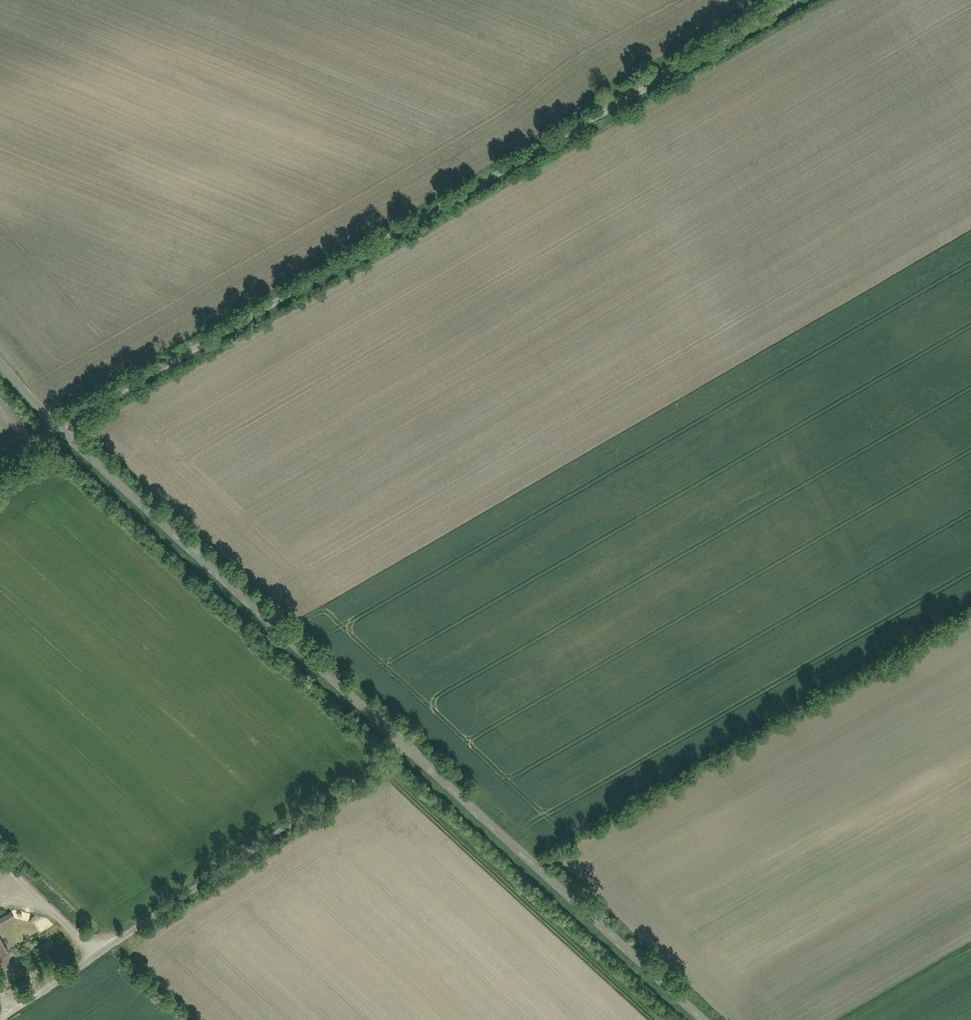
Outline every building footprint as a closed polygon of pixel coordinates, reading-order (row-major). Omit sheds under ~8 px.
[(0,915),(0,927),(15,919),(10,910),(0,915)]
